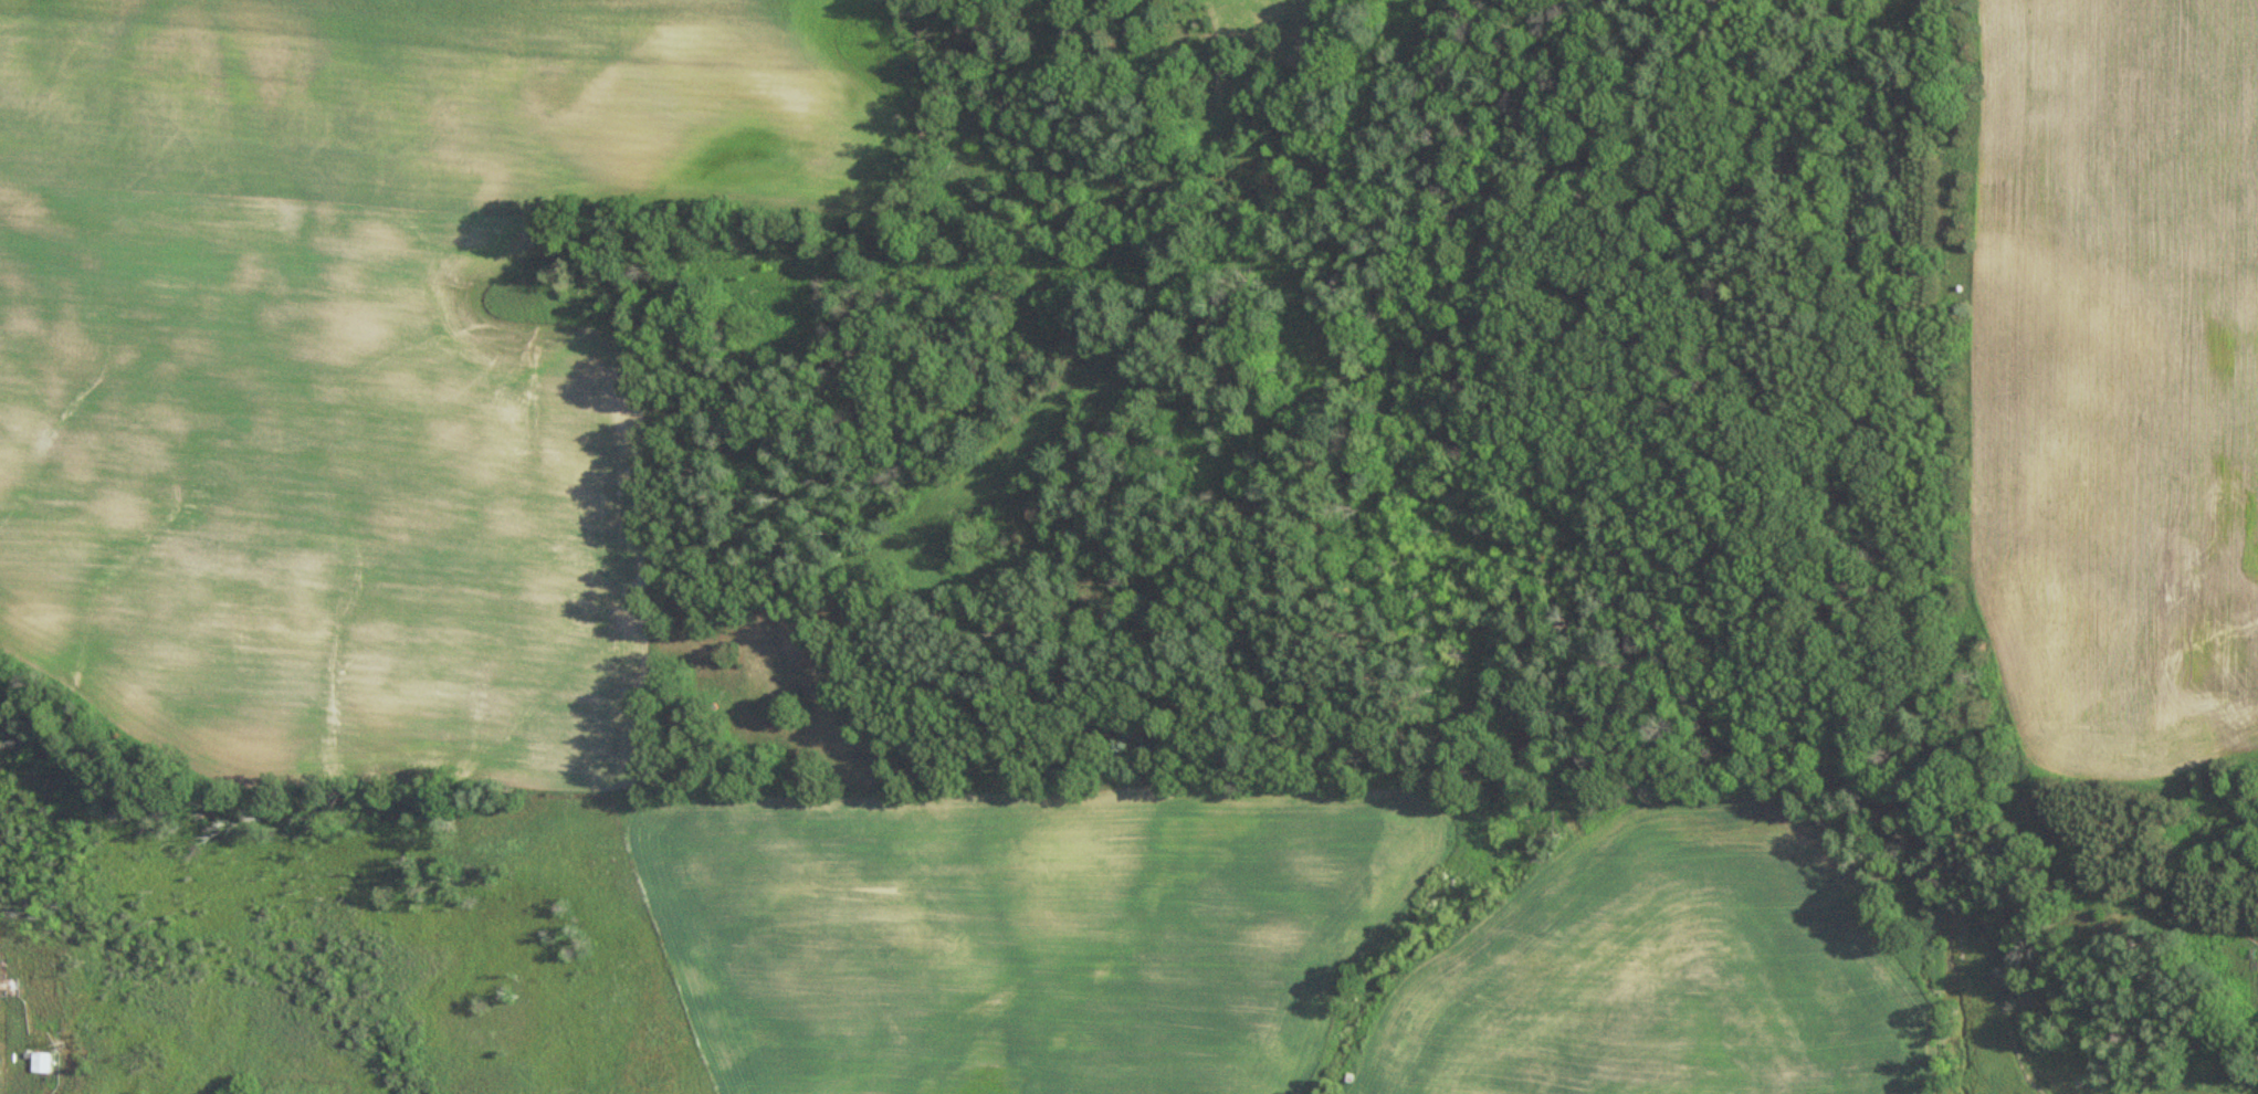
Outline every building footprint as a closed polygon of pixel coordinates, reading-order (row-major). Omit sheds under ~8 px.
[(36,1074),(57,1074),(57,1053),(36,1053),(36,1074)]
